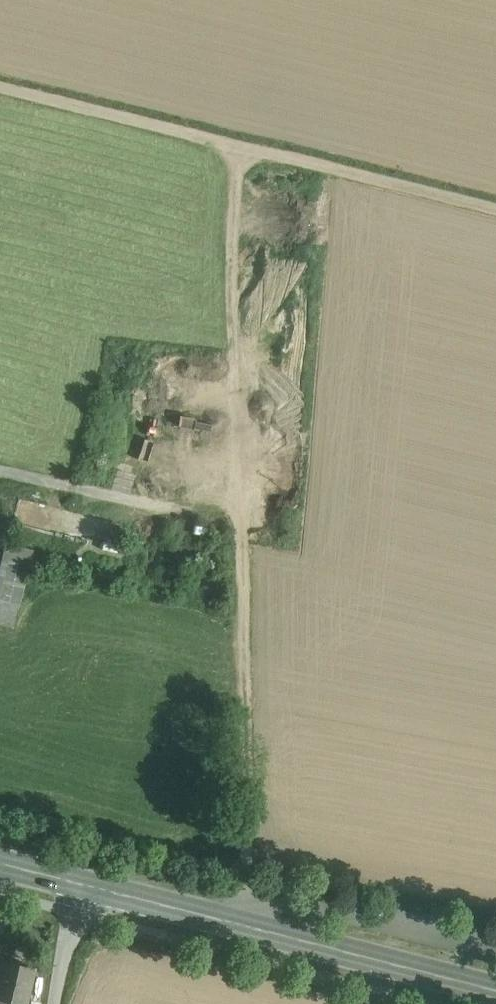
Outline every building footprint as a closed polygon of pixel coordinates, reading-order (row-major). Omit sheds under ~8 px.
[(0,560),(0,624),(11,627),(32,549),(5,542),(0,560)] [(0,959),(0,1003),(27,1003),(35,967),(0,959)]
